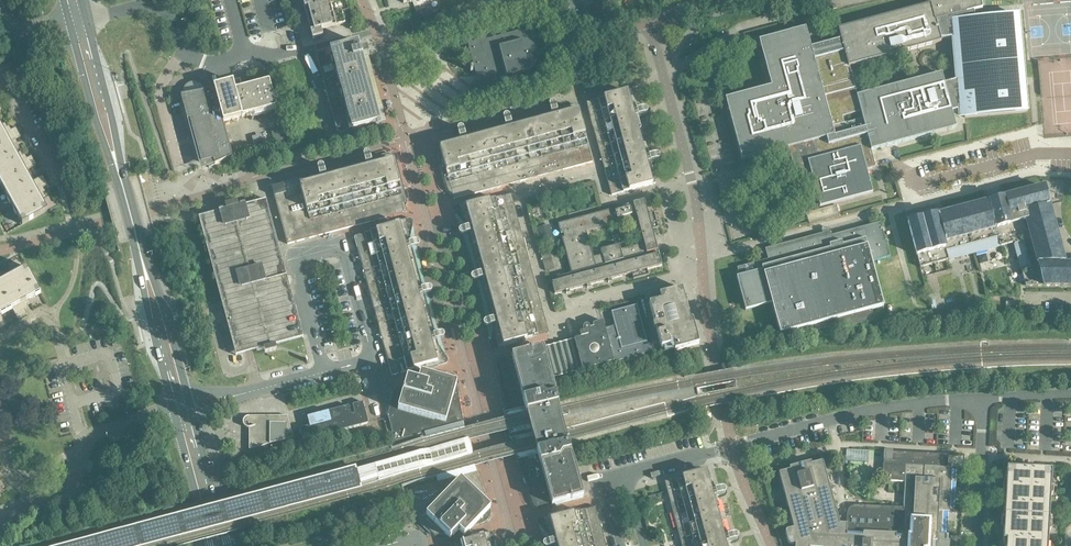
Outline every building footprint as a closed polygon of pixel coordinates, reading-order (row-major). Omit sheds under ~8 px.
[(329,0),(302,0),(312,39),(323,36),(321,30),(345,23),(342,11),(333,13),(329,0)] [(955,130),(960,129),(955,113),(968,110),(968,118),(1031,113),(1029,86),(1022,16),(979,20),(977,12),(985,10),(983,0),(938,0),(932,2),(933,6),(842,30),(844,40),(814,48),(809,29),(805,30),(793,33),(763,41),(764,46),(773,80),(775,87),(729,99),(730,104),(733,115),(746,161),(750,160),(762,157),(761,157),(792,149),(797,167),(801,166),(806,185),(817,182),(823,208),(876,194),(870,170),(879,168),(875,151),(876,151),(875,150),(882,148),(882,149),(955,130)] [(547,53),(546,51),(546,50),(546,48),(545,46),(544,45),(543,43),(542,41),(541,40),(540,39),(538,37),(537,36),(535,35),(534,34),(532,33),(530,33),(528,32),(527,32),(525,31),(523,31),(520,31),(517,32),(516,32),(487,40),(484,31),(465,36),(476,75),(479,74),(481,82),(472,85),(471,85),(470,86),(469,87),(469,88),(469,89),(468,89),(468,90),(469,90),(469,91),(469,92),(470,93),(470,94),(472,94),(472,95),(474,95),(475,95),(516,84),(513,74),(526,71),(528,70),(529,70),(530,69),(531,68),(533,67),(534,66),(541,72),(542,70),(543,70),(544,67),(545,66),(545,65),(546,64),(546,62),(547,60),(547,59),(547,57),(547,55),(547,54),(547,53)] [(380,123),(362,58),(369,56),(367,49),(365,50),(362,41),(316,54),(337,135),(380,123)] [(276,108),(269,81),(242,88),(240,80),(214,87),(214,89),(223,122),(276,108)] [(232,157),(223,122),(214,89),(211,90),(181,96),(187,120),(189,119),(201,163),(205,162),(206,162),(208,168),(215,165),(232,157)] [(655,184),(638,121),(632,97),(629,98),(627,92),(598,100),(599,106),(588,109),(611,196),(655,184)] [(579,109),(578,105),(557,110),(555,103),(549,104),(552,116),(579,109)] [(592,162),(579,114),(578,111),(446,147),(447,150),(441,152),(439,153),(438,154),(438,156),(447,189),(448,191),(450,193),(452,194),(453,200),(592,162)] [(21,137),(16,127),(9,131),(5,123),(1,125),(0,124),(0,155),(13,148),(10,142),(21,137)] [(36,165),(31,156),(25,159),(20,152),(16,154),(13,148),(0,155),(0,184),(3,190),(29,176),(26,171),(36,165)] [(407,200),(407,199),(395,158),(395,157),(395,156),(394,156),(393,155),(392,155),(391,155),(272,187),(287,244),(407,212),(405,207),(406,206),(406,205),(406,204),(407,203),(407,202),(407,201),(407,200)] [(48,211),(41,199),(45,196),(41,189),(47,185),(42,176),(32,182),(29,176),(3,190),(22,225),(48,211)] [(1049,205),(1048,206),(1048,204),(1044,187),(1004,198),(1002,198),(989,201),(989,202),(987,202),(938,215),(938,216),(936,216),(936,214),(908,222),(920,268),(1014,243),(1025,286),(1070,286),(1070,265),(1064,265),(1064,263),(1049,205)] [(545,322),(528,259),(511,194),(480,203),(479,200),(480,200),(479,199),(464,203),(465,204),(454,207),(453,208),(453,209),(452,210),(453,210),(453,211),(453,212),(461,221),(465,225),(493,330),(492,335),(490,348),(490,349),(491,350),(492,351),(493,351),(503,348),(504,349),(519,345),(518,344),(517,342),(532,338),(533,337),(535,336),(537,335),(538,334),(540,332),(541,331),(542,330),(543,328),(544,327),(544,325),(545,324),(545,322)] [(303,338),(286,276),(266,199),(198,217),(236,356),(303,338)] [(658,228),(654,213),(648,214),(644,201),(633,204),(633,206),(646,254),(658,251),(656,243),(652,230),(658,228)] [(905,211),(907,219),(936,212),(934,204),(905,211)] [(564,237),(562,238),(571,274),(579,272),(580,276),(656,255),(658,254),(658,251),(646,254),(633,206),(621,210),(620,207),(558,224),(561,234),(563,233),(564,237)] [(438,347),(410,240),(410,235),(413,222),(413,221),(412,220),(411,219),(410,219),(409,219),(399,222),(399,221),(384,225),(384,226),(385,226),(385,228),(354,237),(384,349),(391,375),(425,366),(426,369),(425,369),(425,370),(438,366),(446,363),(447,363),(447,362),(447,361),(447,360),(440,350),(438,347)] [(883,307),(871,262),(890,257),(880,222),(831,236),(830,232),(823,234),(823,233),(765,249),(768,260),(737,268),(739,277),(736,277),(745,310),(771,303),(780,335),(814,325),(815,331),(850,322),(851,327),(875,320),(872,310),(883,307)] [(550,224),(539,226),(541,240),(553,238),(550,224)] [(554,294),(631,274),(633,279),(648,275),(646,270),(662,266),(658,254),(656,255),(580,276),(551,283),(554,294)] [(40,293),(41,293),(27,267),(0,282),(0,300),(6,312),(12,309),(18,319),(27,314),(23,308),(31,303),(29,299),(40,293)] [(690,320),(682,288),(659,294),(661,300),(649,303),(654,324),(652,324),(654,330),(656,330),(661,348),(670,346),(669,343),(672,343),(675,350),(699,344),(692,319),(690,320)] [(937,309),(932,294),(928,295),(932,311),(937,309)] [(647,342),(637,305),(611,312),(616,329),(605,332),(613,362),(645,354),(642,344),(647,342)] [(583,497),(557,401),(551,379),(613,362),(605,332),(602,321),(592,325),(593,327),(590,328),(589,327),(589,326),(588,326),(587,325),(586,325),(585,325),(584,326),(583,327),(583,329),(583,330),(583,332),(579,334),(580,338),(511,356),(511,357),(499,360),(498,361),(497,362),(496,363),(496,364),(496,365),(496,366),(505,417),(515,455),(533,504),(534,505),(534,506),(535,507),(536,508),(537,508),(538,508),(539,508),(540,508),(551,505),(551,506),(583,497)] [(490,509),(472,460),(472,454),(472,453),(471,450),(470,445),(468,441),(465,435),(463,423),(456,385),(455,381),(452,378),(449,376),(445,376),(435,378),(420,374),(418,382),(407,379),(408,379),(407,378),(404,386),(395,389),(387,415),(394,440),(396,441),(401,440),(425,434),(426,440),(427,441),(440,437),(442,442),(447,445),(453,444),(459,447),(460,453),(457,459),(451,461),(448,466),(449,471),(436,475),(436,476),(437,483),(410,490),(408,493),(415,517),(435,536),(444,534),(447,536),(450,539),(451,539),(450,538),(458,530),(464,536),(474,525),(482,523),(483,523),(484,522),(486,521),(487,521),(488,519),(489,518),(489,517),(490,516),(490,515),(490,513),(490,512),(490,510),(490,509)] [(368,423),(367,417),(363,402),(352,405),(355,414),(351,415),(348,406),(307,417),(309,426),(300,429),(303,441),(368,423)] [(293,438),(287,416),(249,416),(248,416),(247,417),(246,417),(245,418),(244,419),(243,420),(243,421),(243,422),(243,423),(243,424),(243,425),(244,426),(245,427),(245,428),(247,428),(248,429),(249,429),(249,450),(293,438)] [(448,466),(451,461),(457,459),(460,453),(459,447),(453,444),(447,445),(442,442),(440,437),(427,441),(426,440),(391,449),(401,486),(436,476),(436,475),(449,471),(448,466)] [(846,460),(869,460),(870,449),(847,449),(846,460)] [(945,542),(948,542),(948,535),(941,534),(942,511),(949,512),(952,468),(935,467),(935,462),(941,463),(941,462),(939,462),(939,455),(944,456),(944,455),(941,454),(892,452),(893,451),(884,450),(883,460),(885,460),(885,464),(883,464),(882,481),(904,482),(903,510),(892,509),(892,507),(888,507),(888,509),(857,507),(857,505),(855,505),(854,506),(852,506),(851,507),(850,508),(849,508),(848,509),(848,510),(847,511),(847,512),(847,513),(847,514),(846,524),(839,524),(822,461),(811,464),(811,462),(789,467),(790,470),(778,473),(793,528),(786,530),(785,532),(786,537),(787,537),(788,543),(790,544),(792,544),(795,544),(795,545),(945,545),(945,542)] [(1048,532),(1046,532),(1047,526),(1048,526),(1048,525),(1047,525),(1047,519),(1048,519),(1049,496),(1048,496),(1048,490),(1050,490),(1050,489),(1048,489),(1049,483),(1050,483),(1051,471),(1006,469),(1005,481),(1007,481),(1006,487),(1005,487),(1005,488),(1006,488),(1006,494),(1005,494),(1003,516),(1005,516),(1004,522),(1003,522),(1003,524),(1004,524),(1004,530),(1003,530),(1002,541),(1005,542),(1005,545),(1047,545),(1048,532)] [(729,545),(709,470),(665,482),(682,545),(729,545)] [(595,507),(564,515),(564,512),(549,516),(549,517),(539,520),(538,520),(537,521),(537,522),(537,524),(546,534),(553,544),(555,545),(606,545),(595,507)] [(493,545),(493,542),(494,540),(494,535),(494,534),(493,533),(492,533),(491,532),(491,533),(483,535),(483,534),(470,537),(471,540),(451,545),(493,545)]
